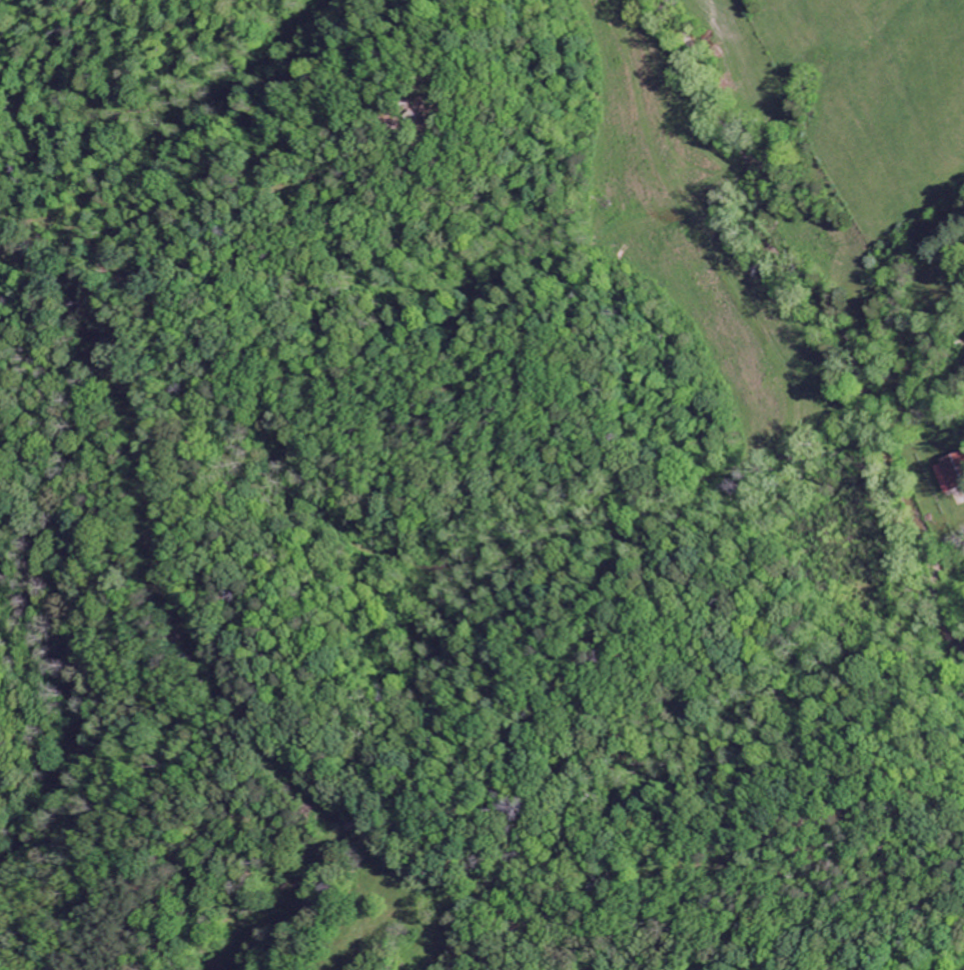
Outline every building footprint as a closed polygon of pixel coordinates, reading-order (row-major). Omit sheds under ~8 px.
[(958,472),(937,472),(937,489),(958,490),(958,472)]
